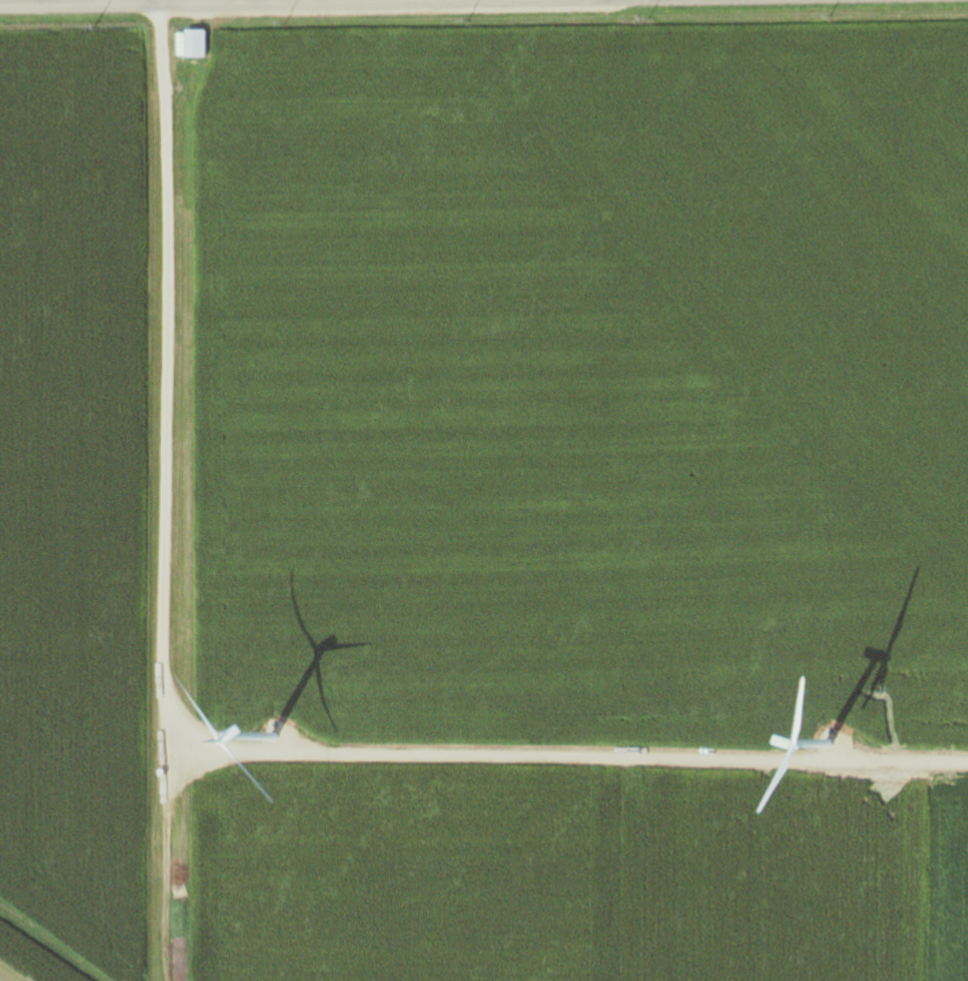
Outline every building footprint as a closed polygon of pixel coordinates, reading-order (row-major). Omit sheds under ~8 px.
[(206,30),(184,30),(184,58),(206,58),(206,30)]
